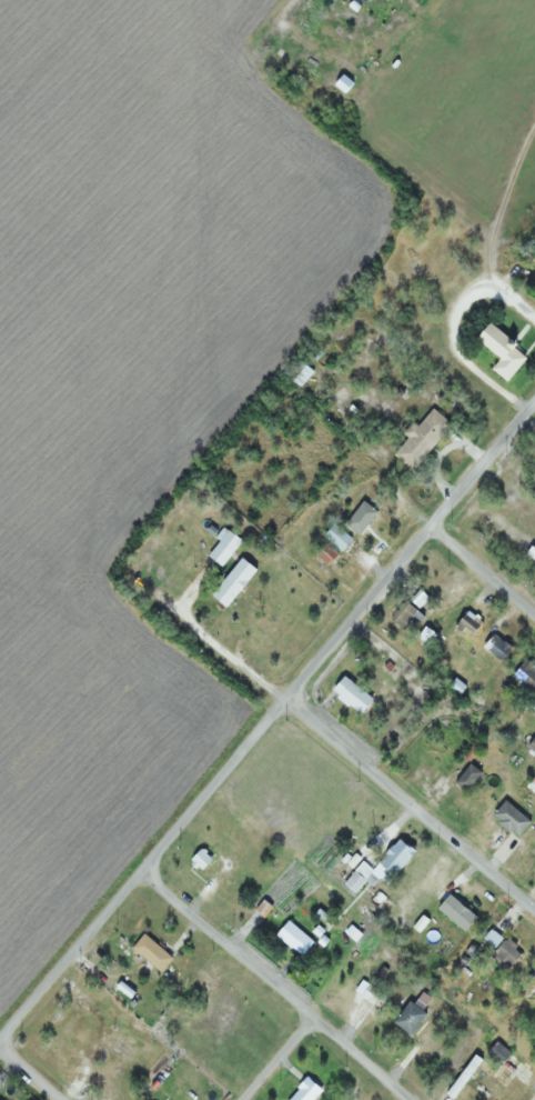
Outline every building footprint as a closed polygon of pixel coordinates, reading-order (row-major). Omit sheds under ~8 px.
[(497,360),(489,369),(504,382),(525,356),(483,323),(471,339),(497,360)] [(310,372),(297,363),(285,379),(298,389),(310,372)] [(389,453),(408,470),(449,425),(430,408),(389,453)] [(357,535),(371,512),(353,501),(339,524),(357,535)] [(338,551),(348,539),(330,524),(320,536),(338,551)] [(218,567),(239,542),(222,528),(213,539),(217,541),(204,556),(218,567)] [(206,597),(222,609),(253,570),(237,558),(206,597)] [(417,637),(428,646),(436,636),(426,627),(417,637)] [(508,649),(491,634),(480,647),(497,662),(508,649)] [(533,691),(534,687),(534,670),(518,659),(508,675),(533,691)] [(357,715),(370,698),(341,675),(327,693),(357,715)] [(534,796),(534,776),(525,784),(534,796)] [(533,858),(534,856),(534,838),(525,852),(533,858)] [(371,869),(359,861),(343,883),(354,891),(362,880),(370,887),(377,877),(387,884),(410,851),(393,839),(371,869)] [(311,942),(286,920),(273,934),(298,957),(311,942)] [(473,950),(504,972),(519,950),(488,929),(473,950)] [(169,962),(149,933),(127,949),(148,978),(169,962)] [(375,1009),(384,996),(365,983),(356,995),(375,1009)] [(426,1008),(409,997),(391,1023),(407,1035),(426,1008)] [(488,1049),(496,1060),(504,1055),(496,1043),(488,1049)] [(502,1087),(477,1066),(465,1081),(488,1099),(491,1099),(502,1087)] [(319,1091),(304,1077),(283,1099),(310,1099),(319,1091)]
